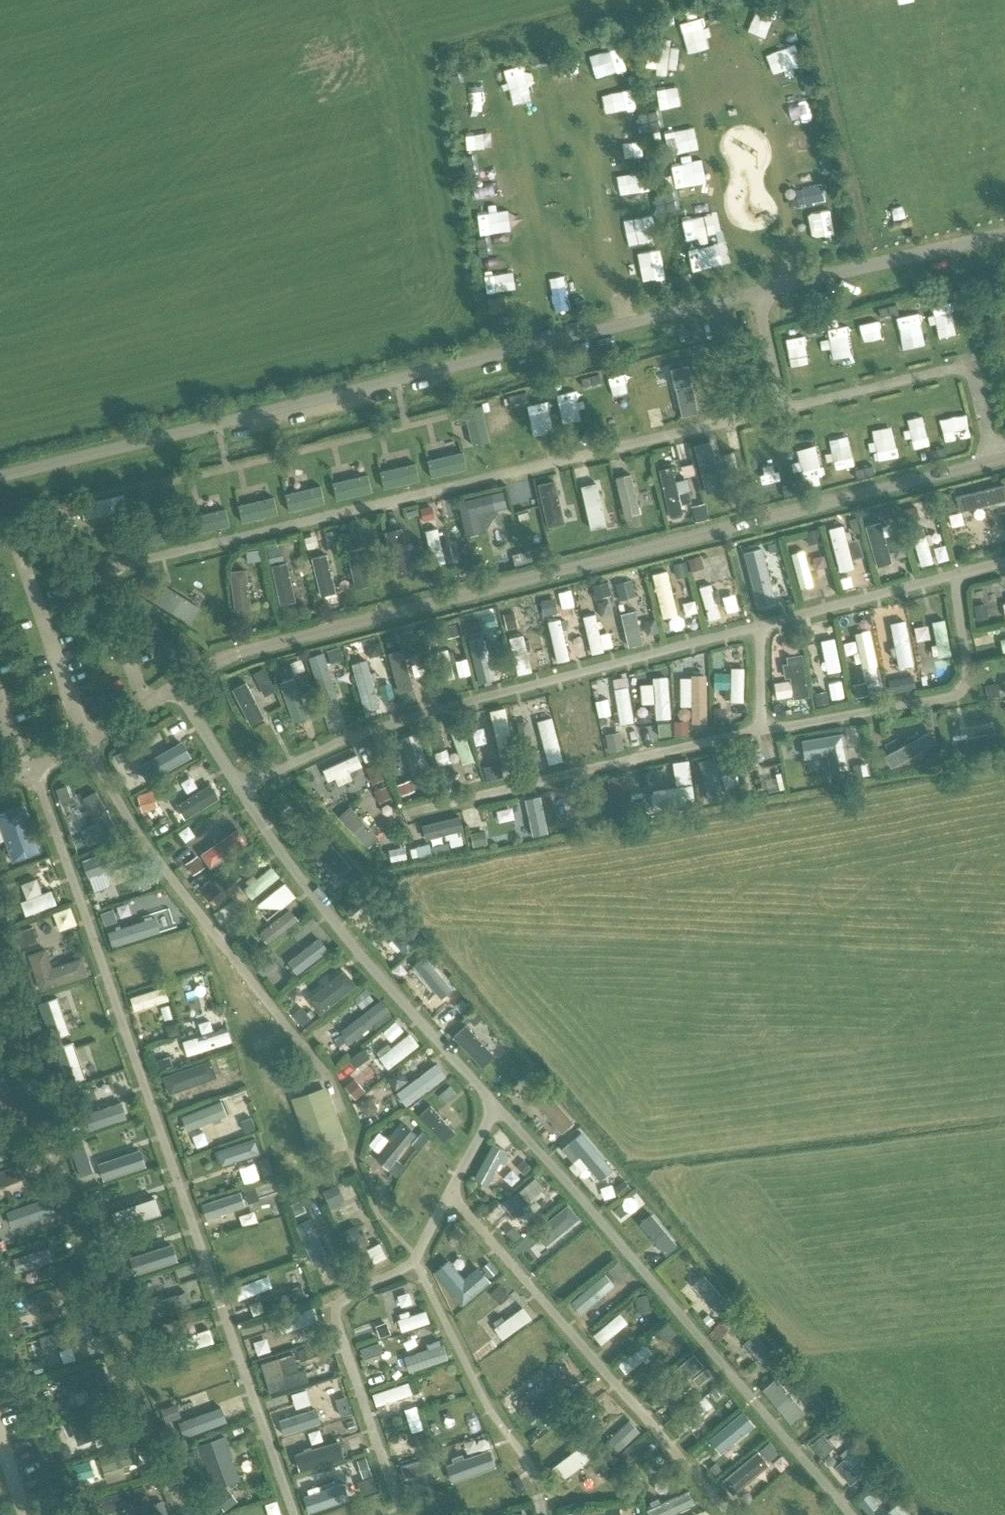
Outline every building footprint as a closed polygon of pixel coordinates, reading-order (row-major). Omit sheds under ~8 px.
[(944,302),(935,304),(934,315),(944,315),(945,325),(961,322),(960,293),(945,293),(944,302)] [(928,300),(902,301),(901,313),(897,313),(898,325),(904,324),(904,330),(930,327),(928,300)] [(885,307),(860,313),(868,342),(893,336),(885,307)] [(843,317),(817,324),(827,354),(853,347),(850,337),(854,337),(854,327),(847,326),(843,317)] [(535,442),(524,390),(509,393),(517,429),(525,427),(529,443),(535,442)] [(467,407),(445,411),(448,436),(471,434),(467,407)] [(940,429),(941,434),(936,435),(936,444),(944,444),(946,450),(961,447),(959,438),(965,436),(963,427),(956,429),(955,426),(940,429)] [(394,479),(378,431),(363,435),(379,484),(394,479)] [(866,438),(871,461),(863,463),(865,472),(892,466),(884,435),(866,438)] [(713,457),(698,460),(709,504),(724,500),(713,457)] [(673,463),(661,465),(669,505),(692,500),(690,490),(679,491),(673,463)] [(631,472),(617,475),(624,516),(640,513),(631,472)] [(349,495),(362,490),(356,475),(343,480),(349,495)] [(554,479),(540,481),(548,529),(562,527),(559,501),(563,500),(562,488),(555,488),(554,479)] [(591,480),(579,482),(584,518),(597,516),(591,480)] [(956,496),(961,513),(1004,501),(1004,484),(956,496)] [(492,492),(458,500),(466,536),(481,531),(477,512),(497,508),(492,492)] [(77,514),(121,510),(120,494),(75,498),(77,514)] [(700,499),(686,503),(691,519),(705,515),(700,499)] [(893,561),(881,521),(864,525),(876,565),(893,561)] [(843,524),(826,528),(839,572),(856,567),(843,524)] [(414,570),(403,525),(390,528),(401,574),(414,570)] [(437,527),(424,530),(428,549),(440,548),(437,527)] [(927,534),(924,527),(910,530),(922,568),(936,565),(929,544),(934,543),(931,533),(927,534)] [(284,542),(269,546),(281,599),(296,597),(284,542)] [(805,549),(790,553),(801,591),(815,588),(805,549)] [(327,551),(311,555),(321,595),(337,591),(327,551)] [(697,553),(683,556),(686,570),(700,567),(697,553)] [(766,553),(753,553),(753,573),(766,572),(766,553)] [(251,566),(231,566),(231,611),(251,610),(251,566)] [(669,567),(651,572),(663,619),(679,615),(669,567)] [(767,577),(753,581),(760,609),(774,606),(767,577)] [(634,578),(617,580),(619,600),(637,597),(634,578)] [(712,582),(699,586),(709,621),(722,617),(712,582)] [(987,584),(974,588),(976,601),(990,597),(987,584)] [(593,599),(597,614),(611,611),(607,595),(593,599)] [(989,603),(977,604),(979,622),(990,620),(989,603)] [(636,608),(621,611),(630,648),(645,645),(636,608)] [(596,612),(582,616),(591,653),(604,652),(604,647),(612,644),(610,630),(600,631),(599,626),(604,625),(602,619),(598,620),(596,612)] [(560,616),(548,619),(557,662),(571,659),(566,637),(569,636),(568,628),(563,628),(560,616)] [(947,617),(932,620),(939,657),(954,654),(947,617)] [(906,619),(892,621),(900,668),(915,665),(906,619)] [(411,623),(400,625),(408,661),(419,659),(411,623)] [(928,624),(914,627),(918,643),(932,639),(928,624)] [(853,632),(861,667),(878,665),(870,629),(853,632)] [(802,632),(786,633),(787,653),(803,651),(802,632)] [(523,633),(509,637),(516,667),(531,664),(523,633)] [(483,635),(468,639),(480,682),(495,679),(483,635)] [(428,641),(441,681),(456,677),(443,636),(428,641)] [(836,638),(820,640),(826,675),(842,673),(836,638)] [(340,643),(325,647),(334,681),(349,677),(340,643)] [(320,654),(308,657),(311,669),(323,666),(320,654)] [(804,655),(788,657),(794,697),(809,695),(804,655)] [(301,661),(290,664),(294,675),(305,671),(301,661)] [(368,665),(352,669),(366,718),(381,714),(368,665)] [(745,666),(732,666),(731,701),(744,700),(745,666)] [(938,667),(922,669),(924,685),(940,681),(938,667)] [(706,673),(692,672),(692,724),(707,724),(706,673)] [(393,701),(415,696),(411,675),(388,680),(393,701)] [(668,675),(653,676),(656,720),(670,718),(668,675)] [(900,678),(886,681),(889,697),(905,694),(900,678)] [(292,679),(280,684),(293,717),(305,713),(292,679)] [(247,680),(231,687),(247,726),(264,719),(247,680)] [(866,680),(851,683),(856,698),(869,694),(866,680)] [(628,687),(615,688),(619,726),(633,723),(628,687)] [(829,688),(816,690),(819,705),(832,703),(829,688)] [(541,690),(518,698),(526,721),(549,712),(541,690)] [(610,698),(595,701),(603,730),(617,727),(610,698)] [(506,705),(487,710),(500,756),(518,751),(506,705)] [(726,706),(711,705),(710,724),(725,723),(726,706)] [(553,714),(536,718),(547,764),(564,759),(553,714)] [(689,720),(677,719),(676,734),(689,734),(689,720)] [(942,748),(932,729),(885,753),(899,773),(942,748)] [(618,730),(603,730),(603,750),(619,750),(618,730)] [(802,737),(804,755),(827,752),(830,771),(848,767),(841,730),(802,737)] [(420,735),(400,741),(411,772),(430,766),(420,735)] [(150,766),(181,752),(175,739),(144,754),(150,766)] [(728,796),(722,772),(739,768),(735,750),(699,759),(710,800),(728,796)] [(356,753),(329,767),(337,781),(363,766),(356,753)] [(691,790),(690,757),(673,758),(675,790),(691,790)] [(401,759),(386,765),(398,795),(412,790),(401,759)] [(500,759),(483,764),(487,779),(504,774),(500,759)] [(378,762),(363,768),(371,784),(384,777),(378,762)] [(436,767),(439,788),(450,787),(447,766),(436,767)] [(426,771),(411,776),(418,794),(433,790),(426,771)] [(628,777),(604,777),(604,813),(629,813),(628,777)] [(211,780),(175,800),(185,818),(220,797),(211,780)] [(387,784),(374,789),(378,801),(391,796),(387,784)] [(95,788),(83,796),(96,819),(82,827),(90,842),(117,827),(95,788)] [(543,797),(528,796),(531,833),(546,832),(543,797)] [(0,811),(0,824),(13,860),(41,849),(24,802),(0,811)] [(375,831),(350,805),(338,815),(364,842),(375,831)] [(459,814),(423,821),(427,837),(463,829),(459,814)] [(419,830),(405,837),(414,856),(428,849),(419,830)] [(402,838),(387,841),(391,857),(406,854),(402,838)] [(222,839),(181,862),(190,876),(230,853),(222,839)] [(246,896),(274,874),(266,864),(239,886),(246,896)] [(222,888),(212,877),(197,890),(207,900),(222,888)] [(55,886),(27,893),(30,906),(59,899),(55,886)] [(168,891),(141,902),(155,934),(181,922),(168,891)] [(217,913),(237,904),(232,895),(213,904),(217,913)] [(65,920),(73,917),(68,900),(31,911),(36,927),(41,925),(46,942),(69,935),(65,920)] [(273,949),(313,916),(299,900),(260,932),(273,949)] [(103,908),(109,931),(127,926),(121,904),(103,908)] [(45,946),(28,952),(40,989),(88,972),(82,955),(52,964),(45,946)] [(414,997),(426,990),(433,1002),(445,994),(426,962),(411,971),(417,980),(407,986),(414,997)] [(345,965),(307,995),(320,1013),(359,980),(345,965)] [(165,985),(130,996),(135,1012),(170,1001),(165,985)] [(378,997),(338,1027),(352,1045),(392,1013),(378,997)] [(446,1037),(473,1066),(490,1051),(463,1022),(463,1021),(446,1037)] [(228,1025),(182,1039),(188,1059),(234,1044),(228,1025)] [(412,1029),(380,1055),(391,1068),(423,1041),(412,1029)] [(220,1069),(234,1062),(228,1049),(214,1057),(220,1069)] [(163,1075),(169,1093),(216,1077),(209,1059),(163,1075)] [(452,1073),(440,1059),(403,1084),(416,1099),(452,1073)] [(0,1072),(0,1090),(10,1087),(4,1071),(0,1072)] [(367,1089),(355,1075),(344,1086),(357,1098),(367,1089)] [(311,1154),(346,1141),(323,1080),(290,1092),(311,1154)] [(540,1091),(528,1102),(554,1133),(567,1123),(540,1091)] [(222,1100),(185,1113),(189,1127),(227,1113),(222,1100)] [(460,1128),(434,1101),(418,1113),(443,1142),(460,1128)] [(388,1168),(417,1130),(400,1119),(373,1157),(388,1168)] [(216,1147),(222,1163),(263,1151),(257,1133),(216,1147)] [(603,1189),(602,1148),(582,1149),(583,1190),(603,1189)] [(234,1163),(240,1180),(258,1174),(252,1157),(234,1163)] [(141,1172),(136,1159),(100,1171),(105,1185),(141,1172)] [(25,1161),(0,1170),(0,1184),(29,1174),(25,1161)] [(615,1176),(605,1189),(618,1198),(627,1185),(615,1176)] [(172,1200),(167,1184),(137,1195),(143,1211),(172,1200)] [(339,1184),(323,1190),(329,1206),(346,1198),(339,1184)] [(513,1188),(488,1213),(501,1226),(526,1202),(513,1188)] [(238,1190),(204,1201),(208,1216),(243,1206),(238,1190)] [(50,1195),(14,1207),(22,1225),(43,1217),(51,1234),(68,1228),(61,1208),(55,1211),(50,1195)] [(623,1196),(611,1205),(620,1216),(631,1207),(623,1196)] [(660,1250),(671,1240),(648,1214),(637,1225),(660,1250)] [(311,1216),(295,1222),(310,1256),(325,1251),(311,1216)] [(54,1260),(49,1246),(13,1257),(18,1271),(54,1260)] [(448,1258),(434,1270),(462,1304),(490,1280),(478,1265),(464,1277),(448,1258)] [(619,1280),(622,1266),(609,1263),(606,1278),(619,1280)] [(232,1284),(238,1299),(275,1287),(269,1272),(232,1284)] [(711,1313),(723,1302),(695,1273),(684,1283),(711,1313)] [(532,1300),(493,1331),(503,1345),(542,1313),(532,1300)] [(308,1306),(272,1316),(275,1330),(312,1320),(308,1306)] [(425,1308),(394,1320),(399,1333),(431,1321),(425,1308)] [(702,1330),(712,1338),(723,1326),(713,1318),(702,1330)] [(215,1341),(210,1328),(180,1338),(186,1352),(215,1341)] [(738,1343),(755,1357),(765,1344),(748,1330),(738,1343)] [(639,1333),(609,1361),(621,1374),(651,1346),(639,1333)] [(445,1346),(407,1359),(412,1374),(450,1360),(445,1346)] [(278,1357),(260,1362),(269,1392),(308,1380),(304,1367),(283,1374),(278,1357)] [(104,1363),(63,1374),(67,1391),(109,1376),(104,1363)] [(674,1382),(665,1371),(652,1382),(642,1369),(627,1381),(646,1405),(674,1382)] [(785,1421),(798,1408),(768,1376),(754,1389),(785,1421)] [(540,1391),(531,1379),(496,1401),(505,1413),(540,1391)] [(709,1379),(672,1416),(680,1424),(717,1386),(709,1379)] [(408,1380),(371,1392),(376,1406),(402,1398),(405,1405),(417,1402),(408,1380)] [(344,1392),(331,1396),(336,1412),(349,1407),(344,1392)] [(113,1399),(68,1417),(78,1445),(124,1427),(113,1399)] [(238,1399),(190,1417),(197,1435),(244,1417),(238,1399)] [(716,1434),(751,1413),(745,1403),(710,1425),(716,1434)] [(314,1406),(280,1417),(285,1433),(319,1421),(314,1406)] [(340,1434),(357,1428),(350,1410),(333,1416),(340,1434)] [(643,1431),(630,1419),(599,1445),(611,1459),(643,1431)] [(817,1432),(805,1443),(814,1453),(826,1443),(817,1432)] [(72,1457),(78,1476),(147,1454),(141,1434),(72,1457)] [(225,1435),(197,1446),(212,1489),(241,1479),(225,1435)] [(341,1436),(295,1451),(302,1470),(347,1455),(341,1436)] [(493,1467),(488,1450),(451,1462),(457,1479),(493,1467)] [(353,1464),(358,1478),(374,1472),(368,1458),(353,1464)] [(608,1482),(597,1468),(582,1479),(592,1492),(608,1482)] [(472,1493),(490,1486),(487,1478),(469,1484),(472,1493)] [(359,1480),(322,1492),(327,1508),(364,1494),(359,1480)] [(648,1508),(650,1514),(670,1514),(696,1503),(690,1489),(648,1508)] [(901,1506),(891,1514),(909,1514),(901,1506)]
